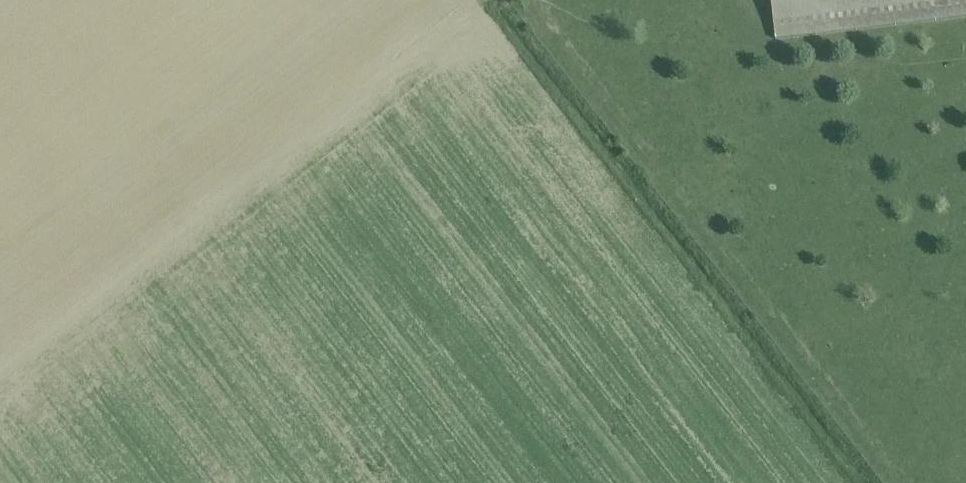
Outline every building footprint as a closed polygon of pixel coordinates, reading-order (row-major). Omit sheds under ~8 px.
[(773,22),(964,0),(771,0),(773,22)]
